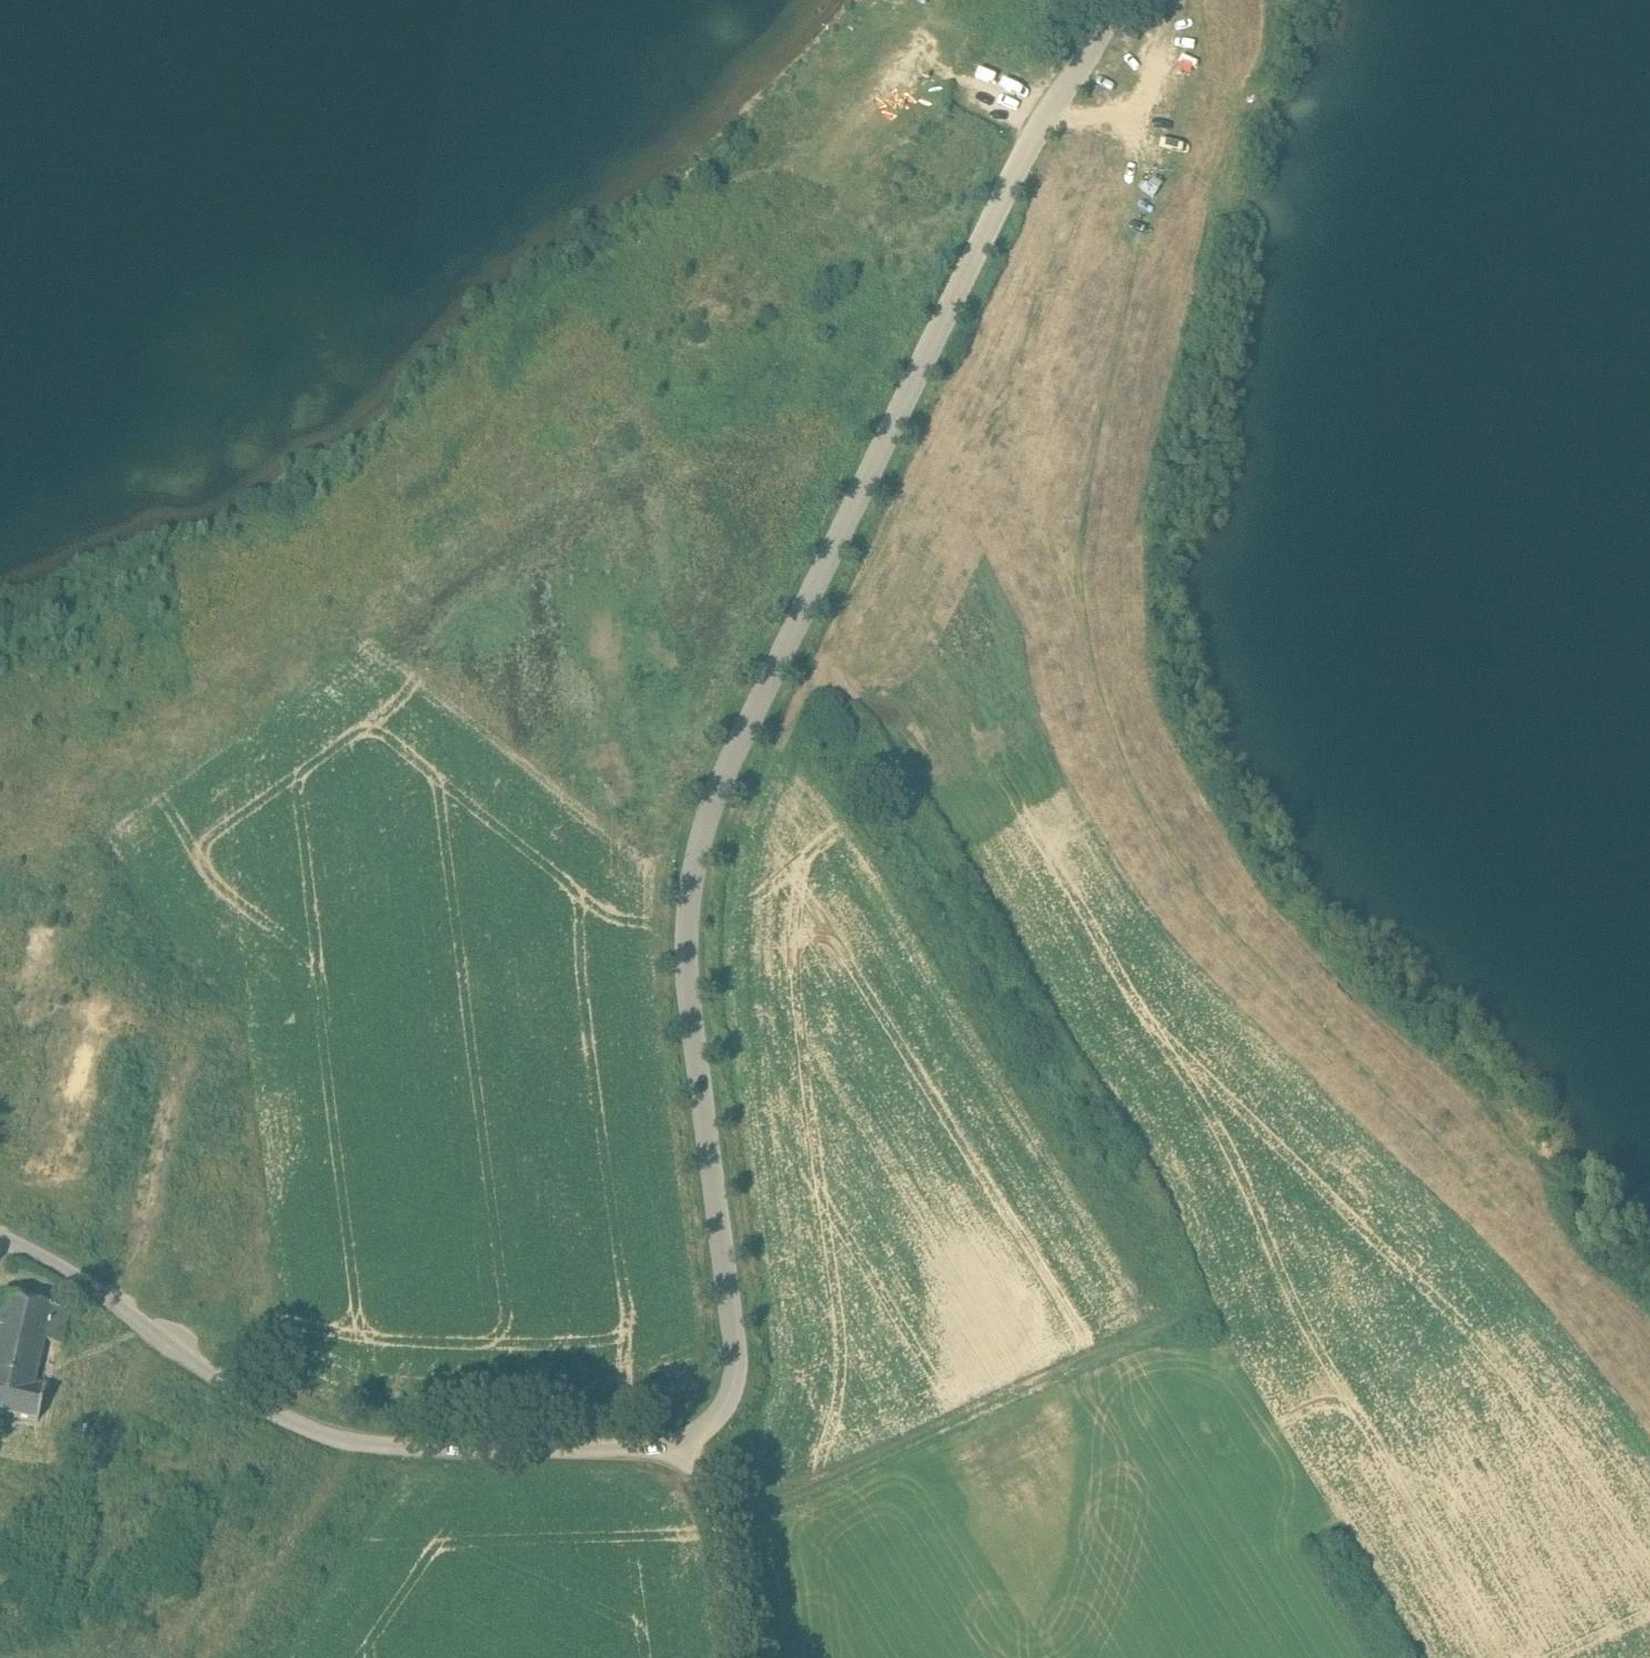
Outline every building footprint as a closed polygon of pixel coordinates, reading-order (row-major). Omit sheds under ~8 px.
[(64,1332),(69,1311),(5,1296),(0,1321),(0,1414),(38,1422),(46,1387),(40,1386),(41,1380),(35,1379),(44,1340),(62,1344),(64,1332)]
